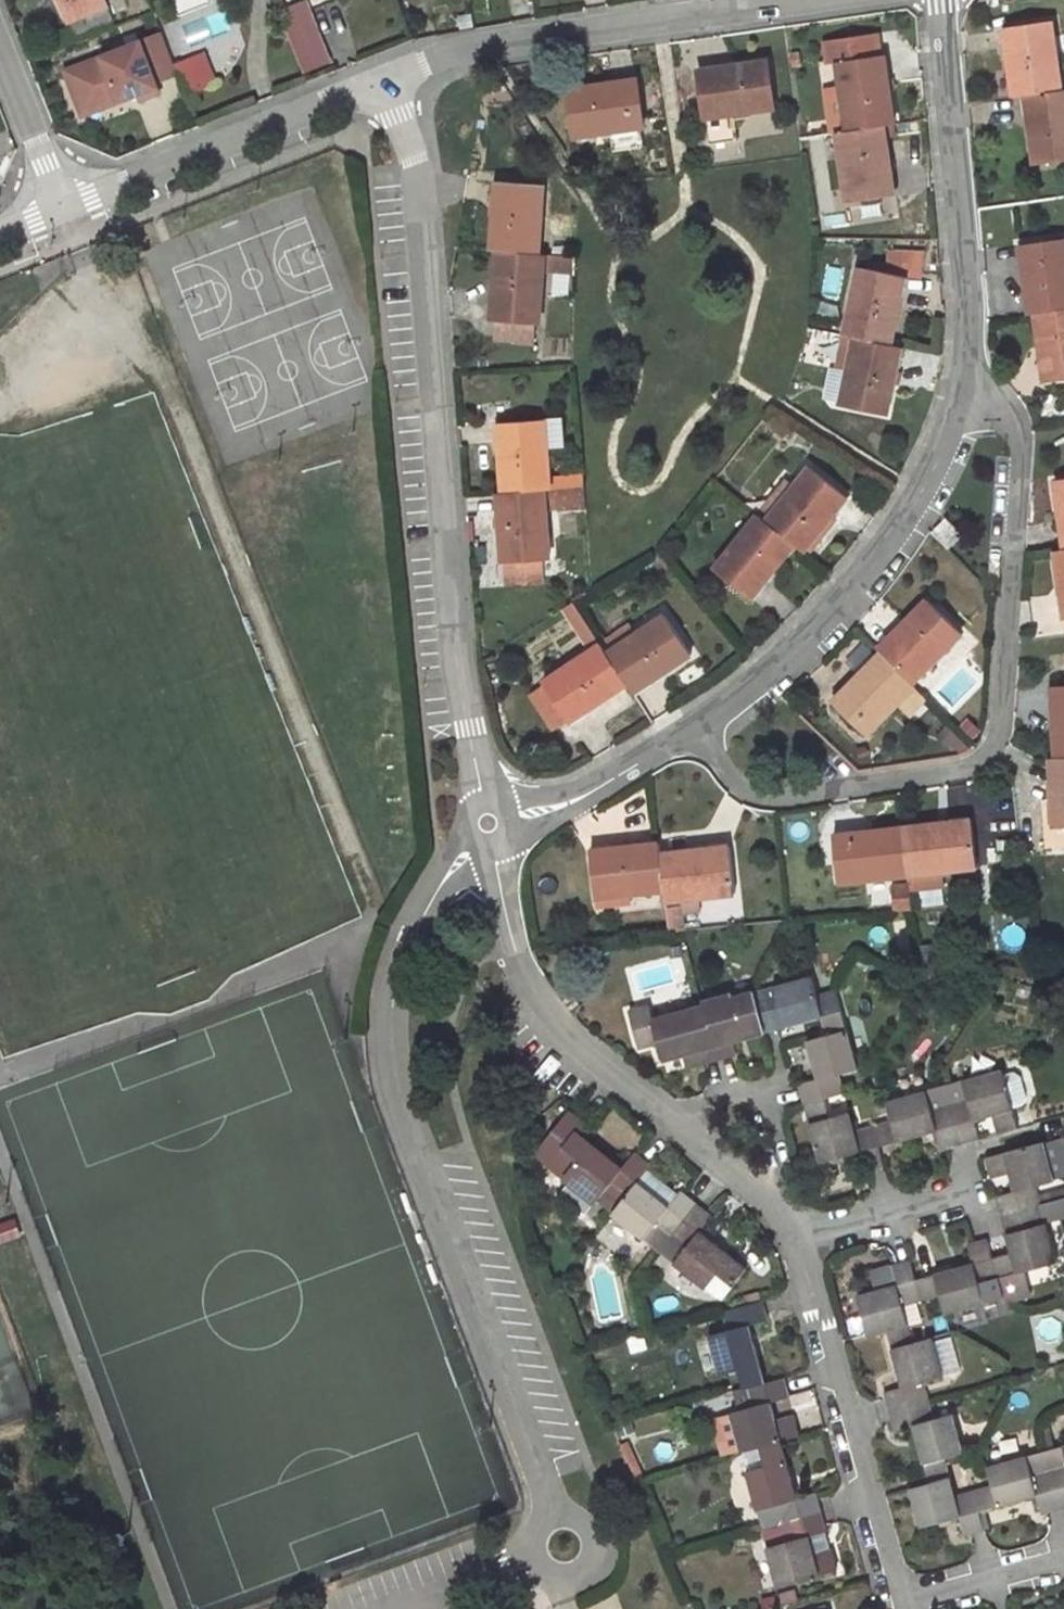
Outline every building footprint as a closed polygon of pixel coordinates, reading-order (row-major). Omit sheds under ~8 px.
[(106,0),(62,0),(70,20),(108,5),(106,0)] [(178,11),(184,8),(180,0),(173,0),(178,11)] [(184,8),(205,0),(180,0),(184,8)] [(322,46),(304,1),(279,11),(297,56),(322,46)] [(76,36),(114,20),(108,5),(70,20),(76,36)] [(1061,90),(1051,20),(1008,27),(1011,47),(1007,48),(1014,97),(1026,95),(1030,94),(1061,90)] [(161,33),(142,40),(158,83),(178,76),(161,33)] [(894,124),(886,75),(882,76),(879,55),(876,33),(825,41),(829,64),(837,63),(841,85),(848,131),(883,126),(894,124)] [(142,40),(64,70),(83,117),(160,87),(158,83),(142,40)] [(328,62),(322,46),(297,56),(304,73),(328,62)] [(217,83),(204,52),(187,59),(199,90),(217,83)] [(199,90),(187,59),(175,64),(187,95),(199,90)] [(773,108),(767,62),(718,68),(719,72),(699,75),(709,144),(731,141),(727,114),(733,113),(773,108)] [(644,126),(638,84),(618,87),(617,83),(568,90),(575,136),(610,131),(641,127),(644,126)] [(841,85),(824,88),(831,134),(836,133),(848,131),(841,85)] [(1061,90),(1030,94),(1032,115),(1028,115),(1035,164),(1063,160),(1063,89),(1061,90)] [(737,141),(733,113),(727,114),(731,141),(737,141)] [(890,175),(883,126),(848,131),(836,133),(847,202),(889,196),(886,176),(890,175)] [(644,146),(641,127),(610,131),(613,151),(644,146)] [(539,254),(544,184),(501,181),(500,202),(495,201),(492,251),(498,251),(539,254)] [(1024,244),(1027,264),(1023,265),(1030,314),(1035,313),(1063,309),(1063,238),(1024,244)] [(543,271),(544,254),(539,254),(498,251),(494,300),(498,301),(496,321),(497,321),(534,324),(539,324),(543,271)] [(920,279),(923,253),(891,252),(887,273),(901,276),(905,277),(920,279)] [(557,272),(558,255),(544,254),(543,271),(557,272)] [(575,273),(575,256),(558,255),(557,272),(570,273),(575,273)] [(821,296),(835,298),(841,270),(827,267),(821,296)] [(890,345),(901,296),(896,295),(901,276),(859,267),(845,336),(890,345)] [(568,296),(570,273),(557,272),(555,295),(568,296)] [(901,296),(905,277),(901,276),(896,295),(901,296)] [(1035,313),(1042,362),(1046,361),(1049,382),(1063,379),(1063,309),(1035,313)] [(532,341),(534,324),(497,321),(496,338),(532,341)] [(887,415),(901,347),(890,345),(845,336),(843,344),(854,346),(848,371),(842,403),(841,406),(887,415)] [(842,403),(848,371),(830,367),(824,399),(842,403)] [(784,422),(771,411),(764,420),(777,430),(784,422)] [(563,445),(562,418),(545,419),(547,446),(563,445)] [(545,419),(502,422),(504,442),(500,443),(504,492),(550,489),(549,477),(547,446),(545,419)] [(784,436),(791,428),(784,422),(777,430),(784,436)] [(831,510),(844,494),(810,467),(795,486),(767,522),(794,544),(803,551),(834,512),(831,510)] [(584,486),(583,475),(549,477),(550,489),(584,486)] [(1055,479),(1062,529),(1063,528),(1063,478),(1055,479)] [(767,522),(795,486),(787,479),(758,514),(767,522)] [(585,505),(584,486),(550,489),(504,492),(501,493),(503,513),(499,513),(503,562),(506,562),(541,560),(550,559),(546,508),(585,505)] [(834,512),(847,496),(844,494),(831,510),(834,512)] [(763,582),(794,544),(767,522),(758,514),(714,569),(747,596),(760,580),(763,582)] [(948,548),(962,534),(946,518),(932,532),(948,548)] [(1056,550),(1063,599),(1063,598),(1063,549),(1056,550)] [(542,576),(541,560),(506,562),(507,578),(513,584),(537,582),(542,576)] [(485,564),(484,585),(499,586),(499,564),(485,564)] [(751,598),(763,582),(760,580),(747,596),(751,598)] [(913,682),(961,632),(928,599),(893,635),(896,637),(882,652),(913,682)] [(589,626),(573,602),(563,608),(579,632),(589,626)] [(616,635),(602,644),(627,682),(631,689),(648,677),(650,681),(691,654),(665,615),(637,634),(622,644),(616,635)] [(622,644),(637,634),(631,625),(616,635),(622,644)] [(602,644),(589,626),(579,632),(592,651),(602,644)] [(882,652),(896,637),(893,635),(879,649),(882,652)] [(586,710),(627,682),(602,644),(592,651),(543,683),(545,686),(567,719),(583,707),(586,710)] [(912,688),(916,685),(913,682),(882,652),(847,687),(850,690),(836,704),(866,734),(898,702),(912,688)] [(928,685),(919,676),(914,682),(923,690),(928,685)] [(633,693),(650,681),(648,677),(631,689),(633,693)] [(567,719),(545,686),(533,695),(554,727),(567,719)] [(836,704),(850,690),(847,687),(833,701),(836,704)] [(1057,687),(1058,707),(1054,708),(1056,757),(1063,756),(1063,687),(1057,687)] [(925,701),(912,688),(898,702),(911,715),(925,701)] [(569,722),(586,710),(583,707),(567,719),(569,722)] [(1056,757),(1055,757),(1056,777),(1052,777),(1055,827),(1063,827),(1063,756),(1056,757)] [(977,866),(971,820),(922,825),(923,829),(903,832),(907,874),(915,873),(942,870),(977,866)] [(907,874),(903,832),(902,827),(853,833),(854,837),(834,839),(838,882),(907,874)] [(1010,849),(1010,840),(998,840),(998,849),(1010,849)] [(661,853),(660,843),(610,848),(611,853),(591,855),(595,897),(628,893),(664,889),(661,853)] [(735,892),(730,850),(710,852),(710,848),(661,853),(664,889),(666,900),(671,900),(680,898),(699,896),(735,892)] [(944,886),(942,870),(915,873),(917,889),(944,886)] [(629,903),(628,893),(595,897),(596,907),(629,903)] [(700,911),(699,896),(680,898),(682,913),(700,911)] [(675,930),(671,900),(666,900),(669,931),(675,930)] [(932,959),(931,944),(921,946),(922,960),(932,959)] [(681,956),(680,946),(671,948),(672,957),(681,956)] [(811,976),(754,992),(764,1032),(778,1027),(821,1016),(841,1010),(836,990),(817,995),(811,976)] [(732,994),(704,1002),(719,1058),(736,1053),(732,1040),(764,1032),(754,992),(733,998),(732,994)] [(719,1058),(704,1002),(688,1006),(688,1010),(654,1019),(650,1005),(629,1011),(639,1047),(659,1041),(664,1059),(684,1053),(691,1051),(695,1065),(719,1058)] [(826,1034),(807,1040),(818,1078),(799,1084),(804,1103),(824,1098),(843,1093),(838,1074),(857,1069),(841,1010),(821,1016),(826,1034)] [(695,1065),(691,1051),(684,1053),(688,1066),(695,1065)] [(1002,1069),(963,1080),(968,1099),(950,1104),(960,1143),(979,1138),(974,1119),(993,1115),(998,1133),(1018,1128),(1012,1107),(1003,1074),(1002,1069)] [(1025,1097),(1020,1077),(1014,1072),(1003,1074),(1012,1107),(1022,1104),(1025,1097)] [(926,1090),(887,1101),(889,1112),(892,1120),(873,1125),(878,1145),(935,1130),(941,1149),(960,1143),(950,1104),(931,1109),(926,1090)] [(804,1103),(821,1162),(859,1151),(864,1170),(884,1165),(878,1145),(873,1125),(854,1130),(849,1111),(830,1117),(824,1098),(804,1103)] [(873,1125),(892,1120),(889,1112),(870,1117),(873,1125)] [(647,1170),(650,1167),(634,1154),(621,1169),(579,1134),(585,1126),(569,1113),(537,1153),(596,1201),(604,1191),(609,1186),(624,1199),(637,1182),(647,1170)] [(1045,1143),(1054,1176),(1063,1174),(1063,1138),(1045,1143)] [(1044,1140),(985,1157),(991,1177),(1009,1172),(1014,1190),(996,1196),(1001,1215),(1040,1204),(1040,1202),(1037,1194),(1035,1185),(1054,1180),(1054,1176),(1045,1143),(1044,1140)] [(678,1194),(647,1170),(637,1182),(668,1206),(678,1194)] [(620,1204),(612,1214),(643,1238),(643,1237),(658,1250),(670,1235),(697,1203),(681,1191),(678,1194),(668,1206),(637,1182),(624,1199),(620,1204)] [(624,1199),(609,1186),(604,1191),(620,1204),(624,1199)] [(1063,1196),(1063,1187),(1037,1194),(1040,1202),(1063,1196)] [(747,1268),(700,1231),(712,1216),(697,1203),(670,1235),(685,1247),(674,1262),(673,1262),(706,1288),(718,1273),(733,1285),(747,1268)] [(1040,1204),(1001,1215),(1007,1236),(1011,1252),(992,1257),(998,1278),(1056,1262),(1040,1204)] [(15,1220),(0,1226),(0,1245),(21,1237),(15,1220)] [(674,1262),(685,1247),(670,1235),(658,1250),(674,1262)] [(984,1302),(979,1283),(998,1278),(992,1257),(987,1238),(967,1244),(973,1263),(915,1279),(921,1299),(940,1294),(945,1313),(984,1302)] [(896,1284),(857,1295),(867,1334),(886,1329),(907,1323),(902,1305),(921,1299),(915,1279),(910,1260),(890,1265),(896,1284)] [(724,1296),(733,1285),(718,1273),(706,1288),(717,1297),(724,1296)] [(762,1300),(723,1311),(729,1330),(709,1335),(720,1374),(739,1369),(744,1388),(765,1383),(749,1325),(768,1320),(762,1300)] [(925,1322),(909,1327),(913,1342),(929,1337),(925,1322)] [(907,1323),(886,1329),(902,1386),(883,1392),(888,1411),(929,1400),(923,1381),(942,1376),(942,1375),(932,1341),(931,1337),(913,1342),(912,1342),(907,1323)] [(950,1336),(932,1341),(942,1375),(960,1370),(950,1336)] [(765,1383),(744,1388),(749,1407),(731,1412),(731,1413),(713,1418),(723,1455),(741,1450),(741,1452),(761,1446),(781,1441),(800,1436),(794,1416),(775,1421),(770,1403),(789,1397),(784,1377),(765,1383)] [(929,1400),(888,1411),(894,1430),(913,1425),(929,1482),(949,1476),(944,1457),(963,1452),(962,1447),(953,1416),(953,1413),(952,1413),(934,1418),(933,1414),(929,1400)] [(951,1409),(933,1414),(934,1418),(952,1413),(951,1409)] [(969,1411),(953,1416),(962,1447),(977,1443),(969,1411)] [(1049,1427),(1043,1429),(1048,1449),(1054,1447),(1049,1427)] [(781,1441),(761,1446),(766,1465),(746,1470),(762,1528),(821,1511),(816,1492),(797,1498),(781,1441)] [(1045,1450),(1061,1509),(1063,1508),(1063,1445),(1054,1447),(1048,1449),(1045,1450)] [(761,1446),(741,1452),(746,1470),(766,1465),(761,1446)] [(1045,1450),(987,1466),(992,1486),(973,1491),(979,1511),(986,1509),(1036,1495),(1042,1514),(1061,1509),(1045,1450)] [(929,1482),(910,1488),(921,1527),(959,1516),(965,1535),(984,1529),(983,1523),(979,1511),(973,1491),(955,1496),(949,1476),(929,1482)] [(986,1509),(979,1511),(983,1523),(989,1521),(986,1509)] [(813,1554),(808,1536),(825,1531),(826,1531),(821,1511),(762,1528),(778,1586),(819,1574),(837,1569),(831,1549),(830,1549),(813,1554)] [(830,1549),(825,1531),(808,1536),(813,1554),(830,1549)] [(837,1569),(819,1574),(820,1578),(838,1573),(837,1569)] [(798,1600),(795,1590),(777,1595),(780,1605),(798,1600)] [(776,1606),(774,1596),(761,1599),(763,1608),(776,1606)]
